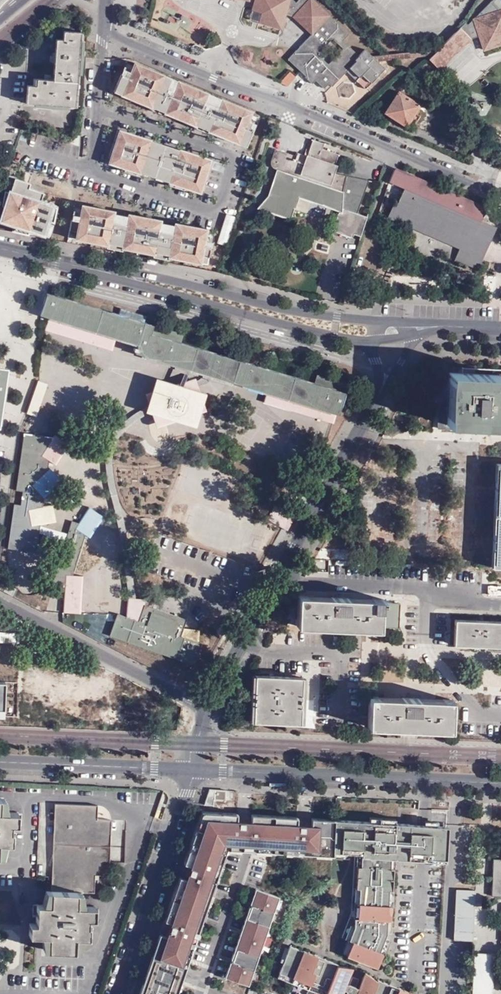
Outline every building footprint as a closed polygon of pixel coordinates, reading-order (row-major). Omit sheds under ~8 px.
[(293,18),(299,13),(291,6),(294,3),(291,0),(254,0),(255,0),(251,12),(260,15),(258,23),(280,30),(284,16),(293,18)] [(294,3),(291,6),(299,13),(293,18),(311,35),(328,17),(311,0),(297,0),(294,3)] [(466,25),(468,28),(463,33),(468,39),(477,36),(481,50),(500,43),(500,34),(500,33),(500,0),(490,0),(466,25)] [(249,21),(258,23),(260,15),(251,12),(249,21)] [(314,81),(322,89),(327,84),(331,87),(346,72),(348,69),(356,55),(341,41),(347,34),(328,17),(311,35),(287,60),(305,77),(304,78),(311,84),(314,81)] [(466,25),(463,22),(458,28),(463,33),(468,28),(466,25)] [(436,50),(430,56),(441,67),(468,39),(463,33),(458,28),(436,50)] [(34,87),(26,86),(25,103),(74,107),(79,35),(60,33),(59,42),(52,41),(51,55),(49,55),(48,64),(51,64),(50,80),(44,79),(44,81),(34,80),(34,87)] [(363,49),(356,55),(348,69),(358,78),(355,81),(364,89),(384,69),(375,61),(370,56),(363,49)] [(384,55),(370,56),(375,61),(419,57),(426,51),(384,55)] [(441,67),(430,56),(426,59),(437,70),(441,67)] [(126,73),(120,71),(112,89),(147,104),(206,128),(244,144),(252,127),(253,124),(246,121),(250,110),(131,61),(128,69),(126,73)] [(346,73),(355,81),(358,78),(348,69),(346,73)] [(407,127),(415,113),(420,106),(398,92),(384,114),(407,127)] [(421,117),(415,113),(407,127),(412,130),(421,117)] [(145,137),(118,128),(106,163),(200,193),(211,159),(185,150),(145,137)] [(294,162),(295,156),(275,149),(271,162),(270,163),(271,164),(271,165),(271,166),(272,167),(272,168),(273,169),(274,169),(277,171),(269,197),(267,196),(258,209),(290,220),(298,196),(340,209),(340,211),(339,211),(338,213),(341,214),(340,229),(353,233),(361,236),(367,217),(357,214),(367,180),(335,174),(331,173),(326,171),(328,164),(333,165),(334,166),(338,156),(321,149),(323,144),(312,140),(306,156),(304,165),(294,162)] [(296,153),(295,156),(294,162),(304,165),(306,156),(296,153)] [(474,237),(480,222),(481,221),(485,210),(393,172),(388,183),(403,190),(396,206),(396,207),(389,221),(406,228),(408,224),(423,231),(422,234),(445,244),(446,241),(460,246),(459,250),(456,257),(457,258),(459,251),(482,261),(488,247),(490,243),(474,237)] [(31,183),(14,178),(1,220),(43,233),(52,207),(41,203),(44,192),(33,189),(29,187),(31,183)] [(387,220),(389,221),(396,207),(391,210),(387,220)] [(71,224),(68,238),(74,239),(75,235),(108,242),(109,239),(123,242),(122,244),(155,251),(155,248),(169,251),(169,253),(202,260),(201,264),(208,265),(211,247),(204,246),(206,233),(193,231),(174,227),(173,230),(160,227),(160,224),(148,222),(127,218),(127,221),(113,218),(114,215),(107,214),(81,209),(79,222),(71,220),(71,224)] [(339,233),(340,229),(341,214),(338,213),(332,230),(339,233)] [(226,214),(223,225),(232,228),(236,217),(226,214)] [(484,223),(480,222),(474,237),(490,243),(496,228),(484,223)] [(408,224),(406,228),(422,234),(423,231),(408,224)] [(232,228),(223,225),(221,229),(217,243),(226,246),(232,228)] [(352,237),(353,233),(340,229),(339,233),(352,237)] [(331,244),(318,241),(315,252),(329,255),(331,244)] [(445,244),(459,250),(460,246),(446,241),(445,244)] [(480,267),(482,261),(459,251),(457,258),(480,267)] [(145,323),(48,293),(41,316),(48,318),(116,339),(138,346),(136,353),(266,393),(336,414),(338,414),(347,385),(304,372),(302,380),(181,344),(184,335),(145,323)] [(116,339),(48,318),(44,330),(113,351),(116,339)] [(497,367),(496,374),(445,372),(444,396),(443,423),(461,424),(478,424),(500,425),(500,367),(497,367)] [(206,394),(199,392),(194,378),(175,385),(156,379),(151,393),(145,395),(148,403),(145,412),(152,414),(157,428),(176,422),(195,427),(200,414),(205,412),(203,404),(206,394)] [(47,384),(38,380),(26,413),(36,417),(47,384)] [(336,414),(266,393),(263,402),(333,424),(336,414)] [(176,395),(173,395),(171,395),(170,397),(169,398),(168,399),(167,400),(167,403),(167,405),(168,406),(168,407),(169,409),(171,410),(172,411),(174,411),(175,411),(177,411),(179,411),(180,410),(181,409),(182,408),(183,407),(184,406),(184,404),(184,402),(184,401),(183,399),(182,397),(180,396),(178,395),(176,395)] [(473,430),(478,424),(461,424),(465,430),(466,431),(467,431),(468,432),(470,432),(471,432),(472,431),(473,430)] [(53,438),(24,433),(21,452),(16,490),(23,491),(21,505),(14,504),(8,549),(36,553),(39,525),(56,522),(53,505),(42,507),(44,498),(62,481),(50,468),(48,470),(49,461),(55,465),(69,445),(55,435),(53,438)] [(500,515),(500,462),(494,462),(492,514),(500,515)] [(90,538),(103,516),(88,507),(78,523),(71,521),(53,581),(64,585),(62,613),(81,613),(83,576),(72,575),(85,535),(90,538)] [(492,514),(490,565),(500,566),(500,515),(492,514)] [(488,594),(500,595),(500,585),(488,584),(488,594)] [(339,597),(298,596),(297,626),(322,626),(356,628),(380,629),(380,625),(396,626),(397,601),(381,601),(381,598),(339,597)] [(145,605),(145,599),(127,598),(126,617),(139,622),(145,605)] [(126,617),(119,615),(111,636),(194,665),(202,644),(181,637),(187,620),(145,605),(139,622),(126,617)] [(481,619),(455,619),(454,644),(480,645),(500,645),(500,620),(481,619)] [(302,676),(255,675),(254,721),(301,722),(301,698),(302,676)] [(126,680),(121,690),(134,697),(140,687),(126,680)] [(408,697),(371,696),(370,726),(452,729),(454,698),(408,697)] [(224,790),(210,790),(209,802),(224,802),(224,790)] [(0,797),(0,843),(5,843),(12,843),(12,831),(10,831),(11,824),(18,824),(18,812),(6,811),(0,811),(1,797),(0,797)] [(98,805),(55,804),(53,891),(77,891),(81,891),(107,892),(110,821),(110,813),(106,808),(103,806),(98,805)] [(176,993),(182,977),(195,938),(200,940),(205,925),(200,923),(205,909),(210,911),(214,897),(210,895),(215,881),(219,883),(224,868),(220,867),(225,853),(242,854),(242,849),(257,850),(256,855),(272,856),(272,851),(287,852),(286,856),(302,857),(302,853),(316,853),(316,858),(331,859),(332,852),(333,819),(311,818),(310,821),(302,820),(297,820),(297,817),(251,814),(250,817),(243,817),(237,816),(237,813),(200,811),(183,863),(186,864),(184,870),(182,877),(179,876),(164,920),(167,921),(165,928),(152,965),(147,980),(142,993),(176,993)] [(409,823),(333,819),(332,852),(354,853),(361,853),(360,866),(357,866),(356,888),(359,888),(357,918),(354,918),(354,926),(348,940),(352,941),(346,956),(377,967),(382,953),(379,951),(385,937),(386,933),(387,920),(390,920),(391,905),(388,905),(389,890),(392,890),(393,868),(390,868),(390,857),(407,858),(409,823)] [(427,824),(409,823),(407,858),(422,859),(422,857),(445,858),(447,825),(427,824)] [(493,860),(492,897),(500,898),(500,860),(493,860)] [(224,977),(228,978),(259,889),(255,888),(250,903),(250,904),(250,906),(249,906),(247,910),(232,954),(230,959),(231,959),(230,961),(224,977)] [(228,978),(248,985),(251,977),(279,896),(259,889),(228,978)] [(471,941),(473,890),(455,889),(452,940),(471,941)] [(53,891),(51,891),(48,891),(47,903),(42,903),(36,903),(35,923),(29,922),(29,935),(41,935),(46,935),(45,949),(76,951),(76,937),(83,937),(89,938),(89,925),(88,924),(89,918),(95,918),(95,913),(95,906),(84,905),(78,905),(77,891),(73,891),(53,891)] [(389,939),(385,937),(379,951),(382,953),(384,953),(389,939)] [(279,972),(292,977),(335,993),(342,993),(344,989),(346,990),(344,993),(353,993),(355,993),(413,993),(412,993),(398,987),(397,989),(390,986),(391,984),(378,979),(377,980),(364,971),(358,987),(356,986),(359,979),(352,976),(349,984),(346,983),(353,967),(337,965),(337,964),(324,958),(324,960),(317,957),(317,956),(302,950),(289,945),(279,972)] [(496,954),(476,952),(473,993),(493,993),(496,954)] [(279,972),(277,977),(320,993),(335,993),(292,977),(279,972)]
